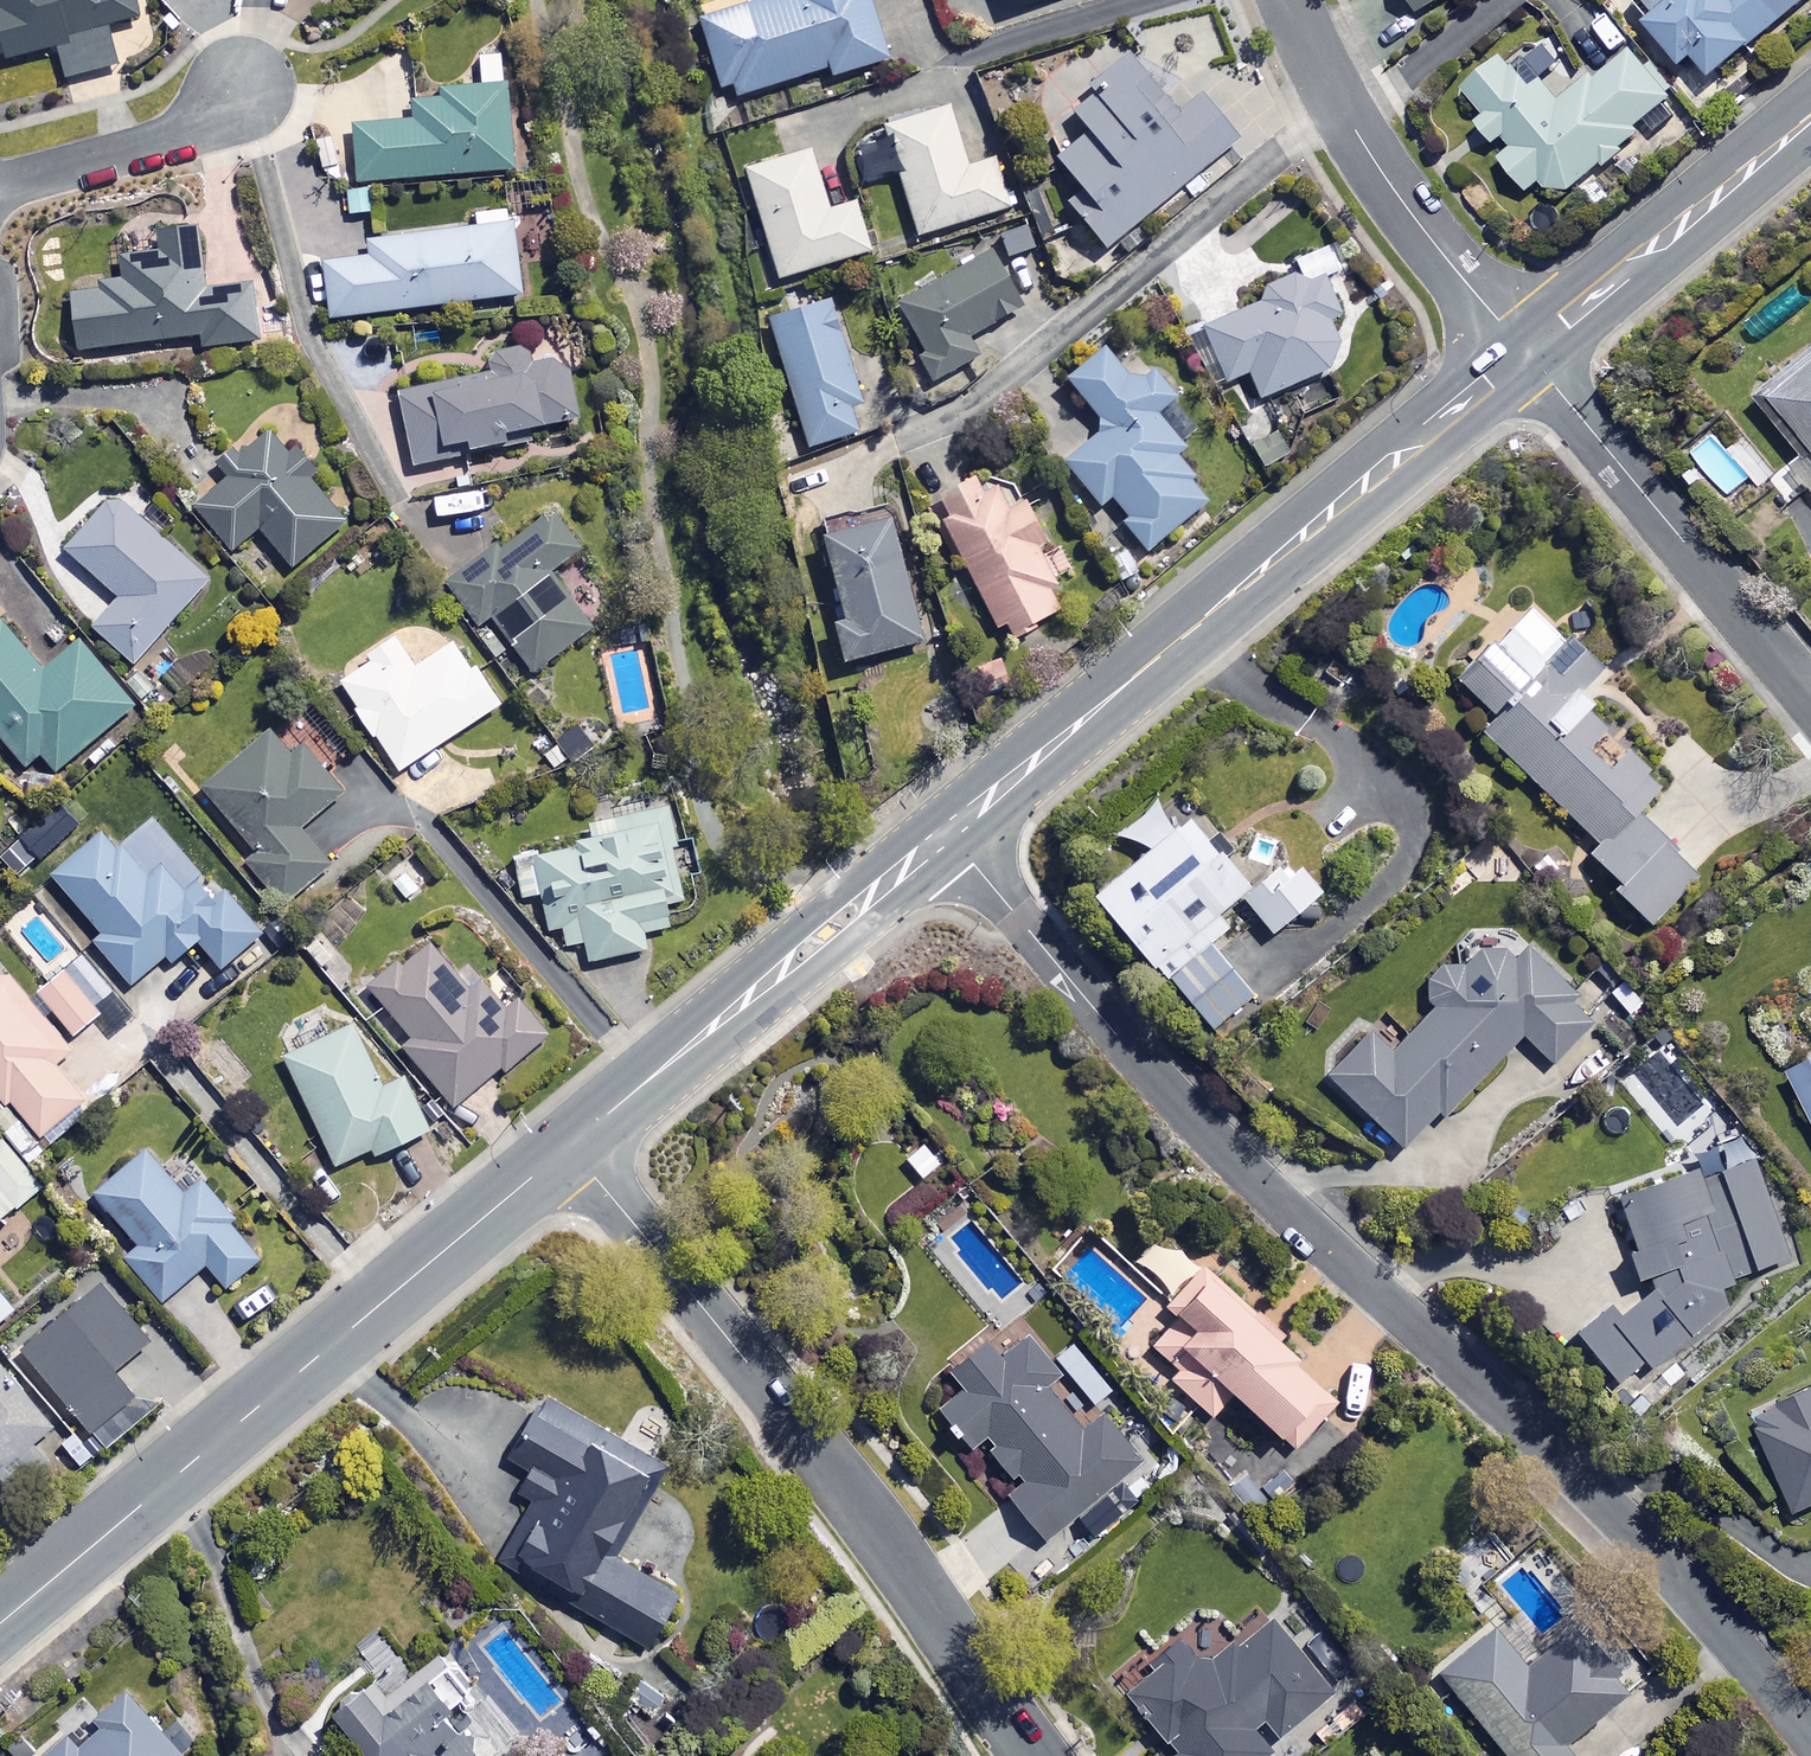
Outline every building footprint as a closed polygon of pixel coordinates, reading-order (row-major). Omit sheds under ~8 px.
[(4,63),(59,50),(65,77),(120,65),(111,27),(133,23),(128,0),(0,0),(0,46),(4,63)] [(866,0),(764,0),(698,22),(720,89),(731,85),(736,99),(827,69),(831,79),(886,60),(866,0)] [(1420,15),(1440,0),(1409,0),(1420,15)] [(1645,20),(1679,64),(1692,54),(1707,73),(1801,0),(1671,0),(1645,20)] [(1595,165),(1602,172),(1640,140),(1630,128),(1642,118),(1654,131),(1672,116),(1660,102),(1669,94),(1626,44),(1560,101),(1539,78),(1529,87),(1501,54),(1462,87),(1484,113),(1473,122),(1491,143),(1499,135),(1508,146),(1496,156),(1526,190),(1542,177),(1559,196),(1595,165)] [(1175,114),(1124,52),(1094,76),(1103,88),(1071,114),(1087,134),(1054,161),(1081,194),(1066,206),(1103,250),(1235,142),(1197,96),(1175,114)] [(513,169),(502,53),(477,55),(480,86),(410,92),(413,122),(352,127),(357,183),(513,169)] [(966,169),(948,109),(883,128),(916,237),(1013,208),(999,160),(966,169)] [(827,208),(810,147),(745,166),(777,275),(869,248),(855,200),(827,208)] [(519,295),(508,210),(473,215),(475,228),(368,242),(370,258),(324,264),(331,319),(519,295)] [(1034,249),(1025,225),(998,235),(1007,259),(1034,249)] [(208,291),(199,227),(154,233),(157,254),(134,257),(137,277),(68,287),(77,353),(198,336),(200,349),(257,342),(250,285),(208,291)] [(1336,270),(1326,248),(1295,261),(1299,272),(1255,292),(1260,304),(1201,329),(1224,383),(1246,373),(1258,399),(1339,364),(1321,322),(1339,314),(1322,276),(1336,270)] [(1016,307),(987,252),(893,302),(933,377),(974,355),(964,335),(1016,307)] [(862,399),(831,296),(769,314),(809,445),(859,430),(851,402),(862,399)] [(463,457),(462,449),(506,440),(504,431),(575,418),(564,358),(528,364),(524,344),(489,351),(493,372),(397,390),(412,466),(463,457)] [(1206,499),(1169,452),(1198,429),(1148,366),(1130,380),(1103,346),(1065,377),(1104,426),(1062,459),(1098,504),(1110,495),(1127,515),(1121,520),(1144,549),(1206,499)] [(1761,402),(1801,456),(1791,463),(1810,489),(1810,365),(1761,402)] [(344,522),(272,429),(226,464),(233,473),(192,505),(227,551),(257,528),(286,567),(344,522)] [(980,498),(970,477),(928,499),(1001,639),(1057,610),(1043,583),(1059,575),(1011,482),(980,498)] [(206,579),(111,496),(64,550),(118,598),(92,628),(133,663),(206,579)] [(583,548),(550,505),(445,583),(478,626),(490,617),(531,673),(592,628),(550,572),(583,548)] [(924,638),(889,512),(819,532),(843,618),(832,621),(843,661),(924,638)] [(24,765),(37,753),(55,773),(133,705),(77,642),(42,672),(0,624),(0,738),(24,765)] [(1543,662),(1508,626),(1455,678),(1493,717),(1481,729),(1596,846),(1588,854),(1615,881),(1610,886),(1647,924),(1697,876),(1634,811),(1660,786),(1572,696),(1601,668),(1569,636),(1543,662)] [(413,669),(398,646),(339,685),(396,772),(498,706),(456,641),(413,669)] [(289,757),(270,734),(203,790),(255,855),(247,862),(283,906),(332,865),(301,827),(340,795),(301,747),(289,757)] [(1177,828),(1154,800),(1123,826),(1142,849),(1089,893),(1207,1033),(1250,997),(1194,930),(1247,886),(1189,817),(1177,828)] [(37,864),(83,827),(62,802),(2,850),(15,867),(30,855),(37,864)] [(682,899),(665,807),(591,821),(595,841),(512,857),(519,897),(539,893),(546,929),(561,926),(564,944),(582,941),(586,959),(643,948),(639,931),(666,926),(662,903),(682,899)] [(144,880),(104,832),(52,876),(101,934),(92,941),(130,986),(166,956),(171,962),(196,940),(220,968),(260,935),(208,874),(184,894),(160,866),(144,880)] [(1319,892),(1289,855),(1241,894),(1270,931),(1319,892)] [(1372,1025),(1323,1080),(1400,1148),(1432,1112),(1439,1118),(1516,1031),(1553,1063),(1593,1018),(1568,996),(1580,983),(1530,939),(1515,956),(1503,945),(1476,946),(1427,984),(1428,1005),(1391,1043),(1372,1025)] [(465,989),(426,941),(369,988),(409,1037),(399,1044),(449,1105),(497,1065),(501,1070),(544,1034),(515,999),(502,1010),(477,979),(465,989)] [(72,1035),(100,1013),(92,1004),(112,988),(85,953),(37,991),(72,1035)] [(8,1097),(23,1114),(5,1129),(23,1151),(84,1099),(53,1062),(71,1047),(0,965),(0,1095),(4,1101),(8,1097)] [(379,1089),(350,1028),(284,1059),(335,1166),(372,1149),(375,1154),(426,1130),(402,1078),(379,1089)] [(1789,1069),(1810,1114),(1810,1058),(1789,1069)] [(1787,1256),(1743,1136),(1696,1153),(1700,1165),(1614,1196),(1632,1247),(1624,1250),(1634,1279),(1646,1274),(1649,1286),(1614,1313),(1607,1304),(1573,1331),(1614,1383),(1644,1360),(1648,1366),(1724,1306),(1715,1282),(1787,1256)] [(0,1139),(0,1215),(37,1186),(0,1139)] [(182,1196),(144,1151),(94,1194),(137,1246),(124,1257),(161,1301),(205,1264),(224,1287),(257,1259),(225,1221),(230,1217),(200,1181),(182,1196)] [(1285,1337),(1162,1227),(1130,1262),(1181,1309),(1149,1345),(1177,1369),(1169,1378),(1210,1415),(1230,1392),(1292,1448),(1336,1400),(1276,1347),(1285,1337)] [(148,1341),(100,1283),(19,1350),(88,1432),(131,1396),(111,1372),(148,1341)] [(13,1307),(0,1290),(0,1317),(13,1307)] [(1002,1490),(1045,1542),(1073,1520),(1090,1540),(1123,1513),(1105,1492),(1142,1462),(1102,1413),(1084,1427),(1051,1387),(1065,1375),(1030,1334),(1000,1359),(983,1339),(947,1368),(961,1386),(936,1407),(969,1448),(980,1440),(1013,1481),(1002,1490)] [(5,1482),(36,1455),(29,1447),(54,1424),(0,1362),(0,1476),(5,1482)] [(1753,1415),(1794,1510),(1810,1503),(1810,1390),(1753,1415)] [(665,1466),(544,1395),(509,1456),(532,1469),(517,1495),(533,1505),(501,1560),(648,1645),(678,1594),(600,1549),(613,1526),(625,1533),(665,1466)] [(1173,1636),(1120,1679),(1118,1686),(1175,1755),(1264,1755),(1270,1751),(1251,1727),(1262,1718),(1279,1738),(1332,1695),(1268,1616),(1201,1671),(1173,1636)] [(1492,1627),(1437,1672),(1506,1755),(1579,1755),(1566,1741),(1595,1717),(1581,1699),(1594,1689),(1570,1660),(1556,1671),(1542,1652),(1524,1667),(1492,1627)] [(397,1657),(330,1713),(366,1755),(483,1755),(443,1709),(466,1690),(444,1664),(420,1683),(397,1657)] [(637,1679),(624,1698),(653,1717),(666,1698),(637,1679)] [(192,1740),(169,1712),(155,1724),(124,1687),(94,1713),(105,1724),(77,1748),(66,1735),(42,1755),(176,1755),(192,1740)]
